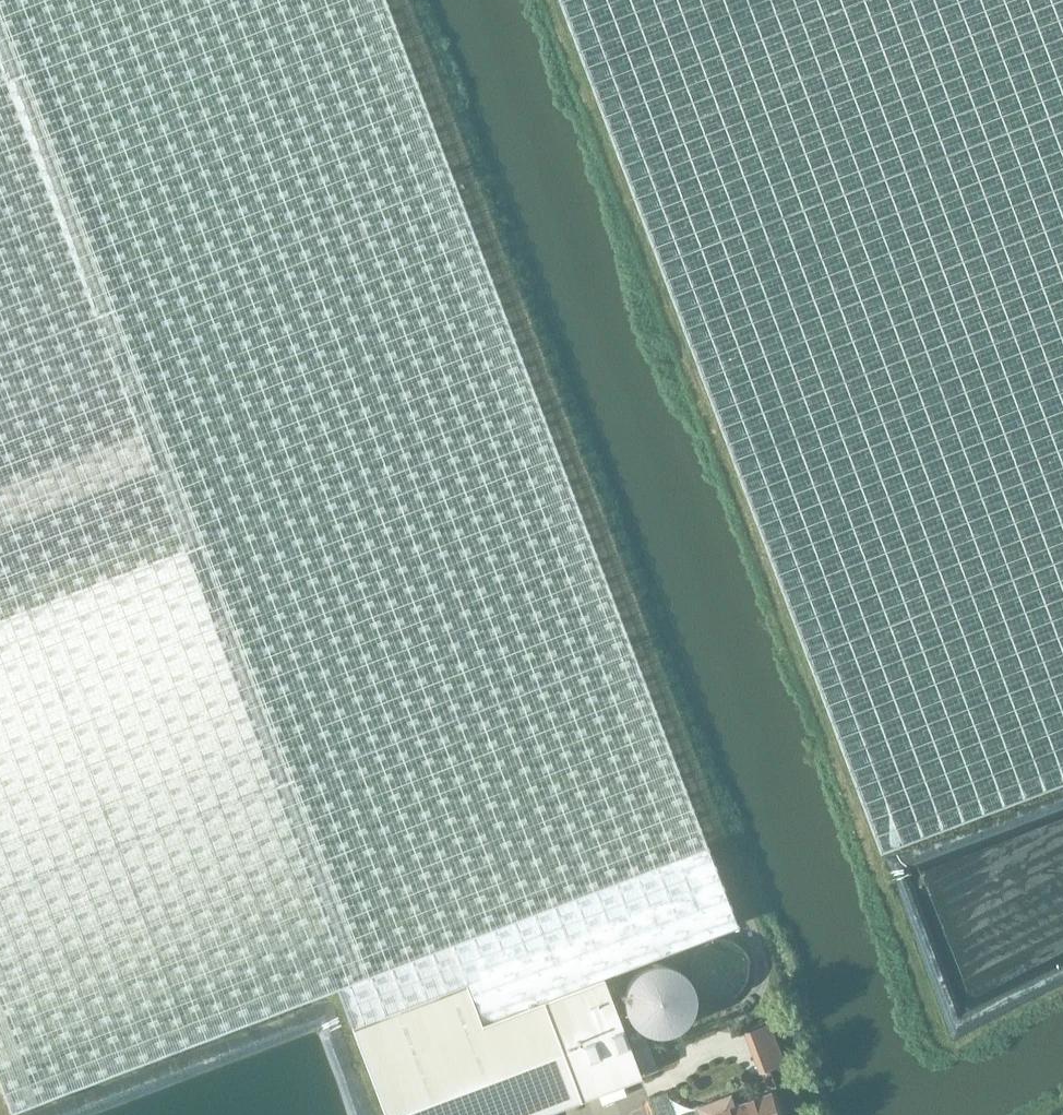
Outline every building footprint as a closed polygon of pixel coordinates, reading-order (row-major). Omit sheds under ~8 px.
[(384,0),(0,0),(0,1085),(10,1112),(336,987),(366,1066),(602,976),(736,925),(384,0)] [(883,851),(1062,783),(1062,0),(563,0),(883,851)] [(602,976),(366,1066),(385,1114),(536,1114),(640,1076),(602,976)] [(644,1037),(633,1041),(645,1072),(656,1068),(644,1037)] [(785,1063),(778,1046),(754,1056),(761,1072),(785,1063)] [(773,1091),(736,1105),(732,1094),(712,1102),(716,1112),(714,1114),(782,1114),(773,1091)]
